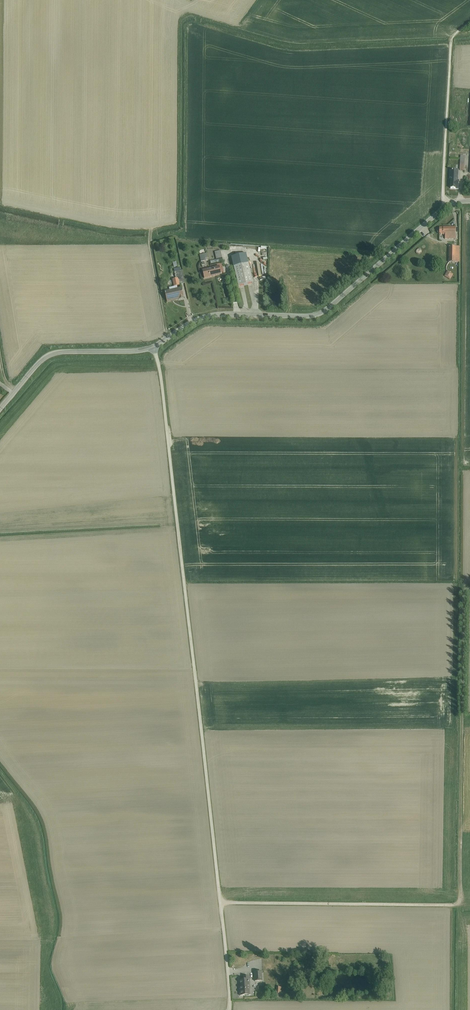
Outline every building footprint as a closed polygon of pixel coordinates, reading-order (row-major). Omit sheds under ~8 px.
[(450,171),(450,178),(451,178),(451,189),(459,189),(459,181),(458,181),(458,171),(450,171)] [(456,233),(456,228),(443,228),(440,228),(438,230),(438,233),(439,235),(443,235),(443,236),(445,236),(445,239),(456,240),(456,233)] [(456,246),(449,246),(449,263),(456,263),(456,262),(459,262),(459,247),(456,247),(456,246)] [(221,251),(215,252),(217,262),(223,261),(221,251)] [(208,253),(200,255),(201,262),(208,260),(208,258),(209,258),(208,253)] [(234,267),(239,286),(242,286),(250,284),(253,283),(246,254),(237,257),(237,259),(232,260),(234,267)] [(219,266),(202,270),(204,278),(221,274),(219,266)] [(180,268),(174,269),(175,273),(177,280),(178,280),(179,285),(183,284),(185,283),(182,270),(180,271),(180,268)] [(447,271),(444,276),(450,280),(453,275),(447,271)] [(179,299),(179,300),(184,299),(182,288),(178,289),(177,286),(169,288),(170,291),(165,292),(167,302),(179,299)] [(262,971),(254,972),(255,982),(263,981),(262,971)] [(241,990),(240,990),(240,996),(251,995),(250,980),(249,980),(249,976),(243,977),(243,980),(240,980),(241,990)]
